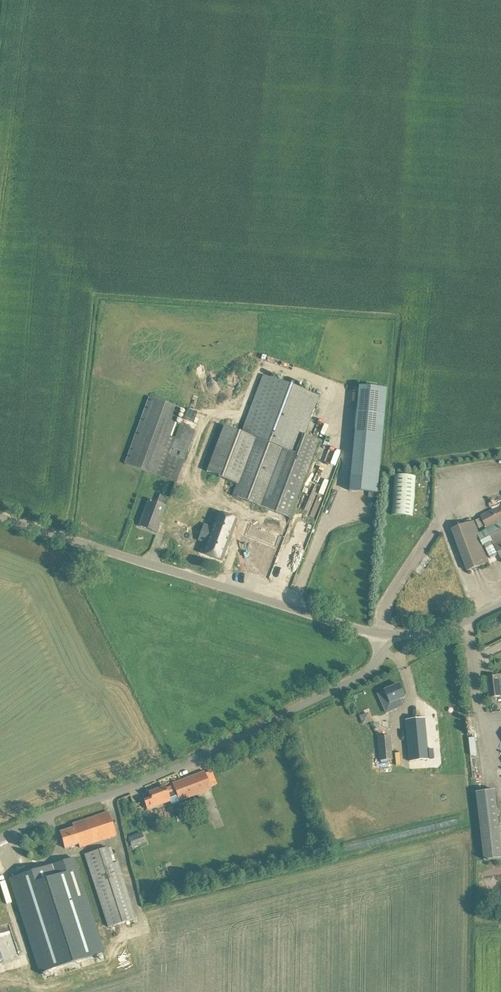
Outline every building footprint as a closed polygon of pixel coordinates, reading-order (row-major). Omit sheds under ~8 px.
[(224,427),(207,472),(237,484),(232,497),(290,518),(320,439),(305,434),(319,396),(263,375),(241,433),(224,427)] [(348,491),(375,493),(385,388),(358,385),(348,491)] [(181,408),(149,396),(124,464),(176,482),(195,430),(179,424),(174,437),(171,436),(181,408)] [(396,476),(394,515),(414,516),(415,477),(396,476)] [(148,501),(142,516),(139,526),(156,532),(165,507),(148,501)] [(480,515),(490,535),(500,557),(500,504),(480,515)] [(205,540),(198,556),(220,564),(237,520),(216,512),(215,512),(205,540)] [(452,529),(464,562),(468,571),(490,563),(482,544),(477,530),(474,521),(452,529)] [(490,697),(500,696),(500,689),(499,676),(487,677),(490,697)] [(379,692),(381,697),(385,705),(404,697),(398,684),(379,692)] [(360,716),(364,724),(372,720),(368,712),(360,716)] [(425,718),(405,720),(409,760),(428,758),(428,748),(425,718)] [(378,737),(380,761),(392,760),(390,736),(378,737)] [(151,798),(144,801),(148,810),(171,801),(172,803),(180,800),(211,789),(208,780),(205,771),(172,783),(173,785),(166,788),(165,786),(149,792),(151,798)] [(495,790),(476,792),(484,860),(500,858),(500,839),(495,790)] [(60,832),(65,848),(79,844),(80,847),(116,835),(108,812),(72,824),(74,827),(60,832)] [(129,837),(132,846),(132,848),(146,842),(142,832),(129,837)] [(84,855),(108,928),(136,919),(118,862),(114,863),(108,847),(84,855)] [(74,858),(8,879),(11,889),(25,934),(28,941),(31,951),(38,974),(104,952),(101,941),(97,930),(74,858)]
